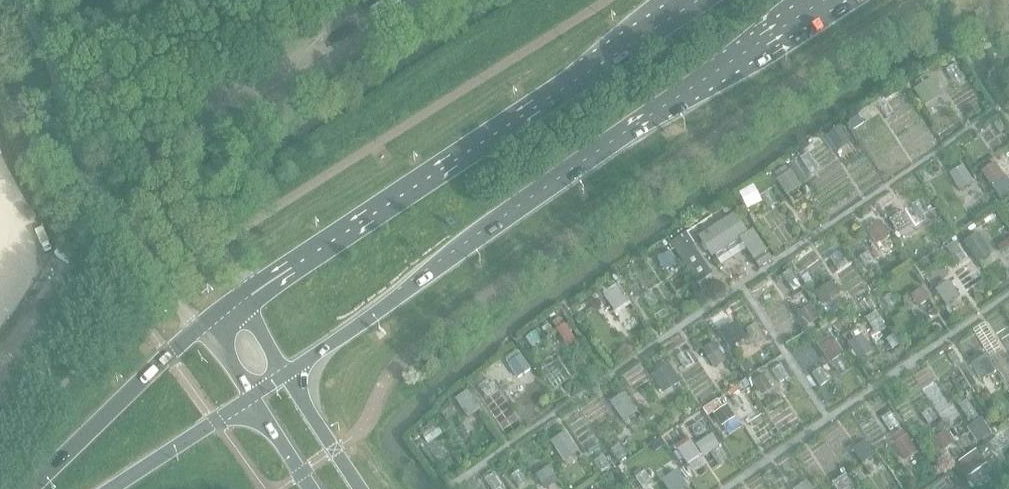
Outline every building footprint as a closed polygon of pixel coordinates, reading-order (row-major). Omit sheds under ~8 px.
[(919,86),(916,89),(926,104),(940,95),(930,79),(928,81),(925,76),(916,82),(919,86)] [(858,116),(850,121),(855,129),(863,124),(858,116)] [(1000,119),(994,123),(1000,132),(1006,128),(1000,119)] [(842,126),(825,137),(834,150),(851,139),(842,126)] [(995,162),(982,171),(991,185),(1004,177),(995,162)] [(963,165),(949,174),(959,190),(973,182),(963,165)] [(785,166),(776,173),(779,178),(777,179),(788,195),(801,186),(791,170),(789,172),(785,166)] [(921,199),(912,205),(921,217),(929,212),(921,199)] [(892,217),(889,219),(895,229),(909,220),(903,211),(900,212),(898,209),(890,214),(892,217)] [(735,213),(699,236),(711,256),(714,254),(721,265),(734,256),(728,246),(740,238),(747,248),(759,267),(772,259),(753,230),(748,233),(735,213)] [(881,221),(868,230),(877,244),(890,236),(881,221)] [(687,232),(671,242),(675,249),(681,259),(698,284),(703,292),(713,286),(708,277),(714,273),(687,232)] [(978,233),(964,242),(974,256),(987,247),(978,233)] [(954,242),(947,247),(959,265),(967,260),(954,242)] [(670,251),(658,259),(666,271),(678,263),(677,262),(681,259),(675,249),(670,252),(670,251)] [(869,251),(860,257),(865,266),(874,260),(869,251)] [(838,252),(830,258),(838,270),(847,264),(838,252)] [(791,269),(783,275),(794,291),(802,286),(791,269)] [(833,281),(815,292),(821,302),(839,291),(833,281)] [(949,281),(936,290),(947,306),(960,297),(949,281)] [(616,286),(603,295),(614,311),(627,302),(616,286)] [(922,288),(911,295),(919,306),(930,299),(922,288)] [(891,293),(884,297),(889,306),(896,302),(891,293)] [(811,304),(797,313),(806,327),(820,317),(811,304)] [(876,311),(866,317),(874,331),(884,324),(876,311)] [(559,317),(553,322),(557,328),(564,324),(559,317)] [(734,322),(719,331),(730,348),(744,339),(743,338),(734,323),(734,322)] [(557,328),(556,329),(568,347),(577,341),(565,323),(564,324),(557,328)] [(754,324),(747,329),(757,346),(765,341),(754,324)] [(858,330),(845,337),(857,357),(871,348),(863,334),(861,335),(858,330)] [(831,334),(817,343),(830,363),(844,354),(831,334)] [(714,342),(702,350),(715,368),(727,360),(714,342)] [(686,350),(677,356),(685,368),(694,363),(686,350)] [(955,351),(948,355),(953,363),(960,359),(955,351)] [(518,352),(507,360),(519,377),(530,369),(518,352)] [(972,363),(971,364),(981,380),(996,371),(985,355),(984,356),(972,363)] [(670,364),(652,376),(661,390),(679,378),(670,364)] [(781,364),(772,370),(780,383),(789,377),(781,364)] [(821,368),(813,373),(821,386),(829,380),(821,368)] [(764,374),(753,381),(760,392),(771,386),(764,374)] [(468,390),(455,399),(469,418),(481,410),(468,390)] [(625,392),(610,402),(624,422),(639,412),(625,392)] [(739,395),(733,399),(739,408),(745,404),(739,395)] [(966,400),(959,405),(971,421),(978,416),(966,400)] [(723,408),(714,414),(722,426),(735,417),(727,405),(723,408)] [(930,409),(922,414),(930,425),(938,419),(930,409)] [(891,412),(882,418),(890,430),(898,424),(891,412)] [(984,422),(970,431),(978,442),(992,433),(984,422)] [(902,430),(891,438),(895,443),(893,444),(902,457),(916,447),(907,434),(906,435),(902,430)] [(946,430),(933,440),(940,450),(953,441),(946,430)] [(566,432),(552,441),(564,459),(578,449),(566,432)] [(687,437),(676,445),(679,450),(678,450),(684,458),(688,464),(700,456),(700,455),(690,441),(690,442),(687,437)] [(998,437),(990,443),(997,453),(1005,446),(998,437)] [(865,440),(853,449),(863,463),(875,454),(865,440)] [(620,445),(612,450),(619,460),(626,456),(620,445)] [(720,447),(711,453),(719,465),(728,459),(720,447)] [(976,449),(959,461),(969,476),(986,463),(976,449)] [(603,456),(595,461),(602,472),(609,467),(603,456)] [(549,467),(536,476),(544,488),(557,480),(549,467)] [(639,467),(633,472),(636,475),(642,471),(639,467)] [(519,470),(511,475),(520,488),(528,482),(519,470)] [(636,475),(636,476),(645,488),(653,482),(644,470),(642,471),(636,475)] [(664,479),(671,488),(681,488),(686,486),(676,471),(664,479)] [(486,479),(492,488),(499,488),(502,487),(493,474),(486,479)] [(833,483),(837,488),(855,488),(845,474),(833,483)] [(794,488),(812,488),(806,481),(794,488)]
